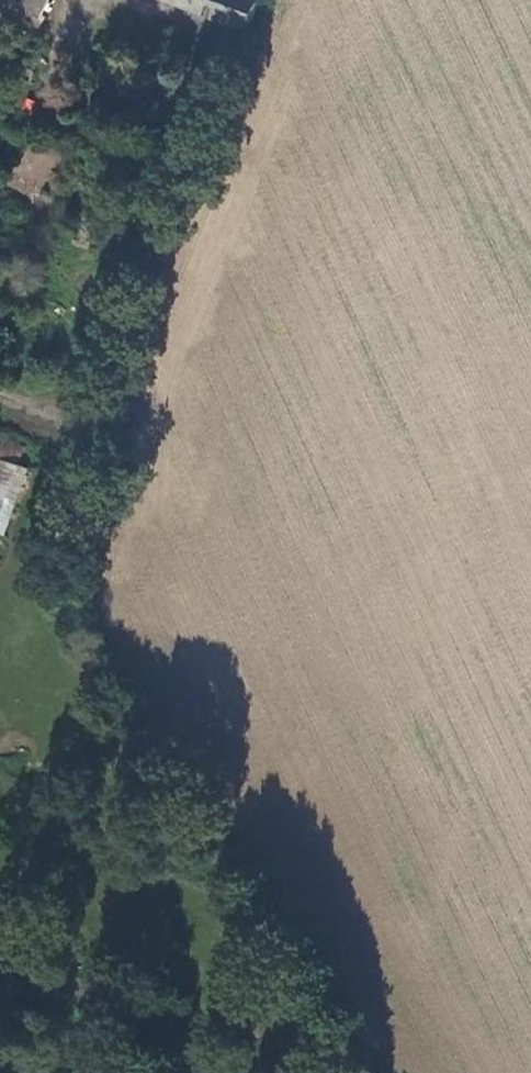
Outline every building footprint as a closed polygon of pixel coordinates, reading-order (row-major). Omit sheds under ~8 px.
[(53,0),(0,0),(0,25),(38,40),(53,0)] [(243,34),(256,0),(157,0),(243,34)] [(14,536),(20,464),(0,462),(0,535),(14,536)]
